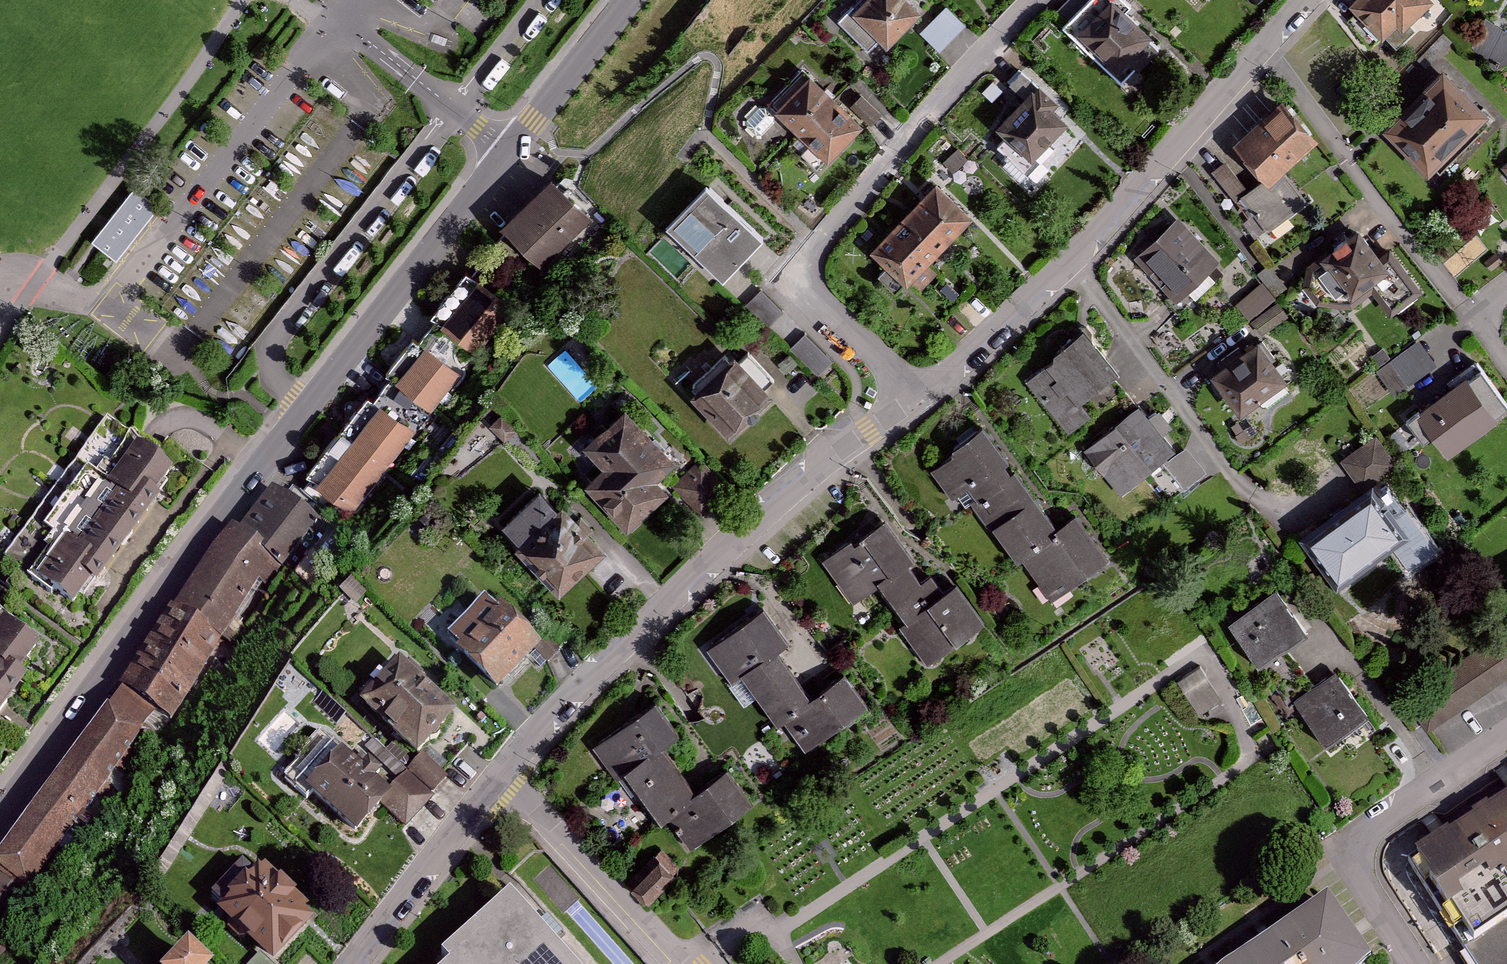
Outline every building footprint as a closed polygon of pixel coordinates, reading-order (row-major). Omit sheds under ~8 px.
[(854,5),(889,39),(925,2),(923,0),(859,0),(854,5)] [(967,19),(950,0),(945,0),(919,23),(939,44),(967,19)] [(1077,26),(1118,66),(1153,30),(1122,0),(1103,0),(1077,26)] [(1388,37),(1427,0),(1354,0),(1388,37)] [(1486,13),(1471,44),(1506,61),(1506,24),(1486,13)] [(810,62),(770,99),(825,156),(864,119),(810,62)] [(1376,136),(1421,181),(1484,116),(1439,72),(1376,136)] [(1041,77),(1001,121),(1039,154),(1078,110),(1041,77)] [(1285,96),(1243,134),(1278,172),(1319,133),(1285,96)] [(554,170),(501,213),(539,259),(592,215),(554,170)] [(939,172),(869,241),(904,276),(973,206),(939,172)] [(706,178),(666,225),(724,277),(766,235),(706,178)] [(160,212),(135,191),(93,244),(118,264),(160,212)] [(1184,210),(1139,256),(1179,296),(1225,251),(1184,210)] [(1307,268),(1340,308),(1385,271),(1352,231),(1307,268)] [(476,273),(440,316),(479,349),(516,305),(476,273)] [(1124,365),(1085,322),(1024,378),(1062,420),(1124,365)] [(1419,338),(1377,368),(1395,393),(1437,363),(1419,338)] [(1257,341),(1211,375),(1242,416),(1287,383),(1257,341)] [(427,344),(396,383),(429,409),(460,370),(427,344)] [(690,390),(731,430),(776,385),(736,344),(690,390)] [(1408,417),(1439,458),(1506,409),(1506,408),(1473,366),(1408,417)] [(606,460),(588,477),(633,523),(674,483),(662,471),(685,449),(631,394),(585,439),(606,460)] [(1147,398),(1087,447),(1124,492),(1184,443),(1147,398)] [(380,403),(319,481),(356,510),(417,433),(380,403)] [(1055,526),(983,423),(948,446),(951,451),(931,465),(961,508),(973,500),(1017,563),(1024,558),(1052,597),(1108,558),(1076,512),(1055,526)] [(13,560),(75,605),(173,468),(112,424),(13,560)] [(324,515),(274,481),(242,527),(233,521),(122,684),(172,717),(263,584),(272,590),(324,515)] [(500,526),(561,586),(603,545),(545,482),(500,526)] [(1373,482),(1302,533),(1338,583),(1409,532),(1373,482)] [(990,618),(962,579),(947,590),(934,571),(925,578),(914,563),(918,560),(887,515),(823,560),(853,603),(883,581),(909,617),(902,622),(929,660),(990,618)] [(1278,591),(1238,622),(1266,663),(1308,632),(1278,591)] [(499,593),(452,641),(497,684),(544,637),(499,593)] [(866,704),(840,668),(809,691),(779,649),(795,638),(768,601),(705,647),(730,680),(743,670),(802,751),(866,704)] [(37,645),(0,618),(0,696),(37,645)] [(1404,698),(1427,731),(1506,679),(1506,633),(1504,629),(1404,698)] [(360,703),(416,753),(454,710),(398,660),(360,703)] [(1335,674),(1297,700),(1329,746),(1370,721),(1335,674)] [(147,731),(106,702),(0,852),(0,875),(31,896),(147,731)] [(756,805),(730,769),(699,791),(669,750),(685,739),(658,702),(595,748),(619,781),(633,771),(692,852),(756,805)] [(343,747),(307,786),(357,833),(383,805),(406,827),(433,797),(405,771),(388,789),(343,747)] [(422,754),(409,768),(434,791),(447,777),(422,754)] [(1414,856),(1472,948),(1506,926),(1506,798),(1414,856)] [(638,888),(654,904),(683,874),(668,858),(638,888)] [(318,914),(262,861),(216,909),(271,962),(318,914)] [(510,896),(443,955),(450,963),(571,963),(510,896)] [(1313,904),(1223,963),(1353,963),(1313,904)] [(1472,948),(1460,955),(1466,963),(1506,963),(1506,926),(1472,948)] [(12,943),(3,935),(0,932),(0,955),(12,943)] [(195,942),(173,963),(217,963),(195,942)]
